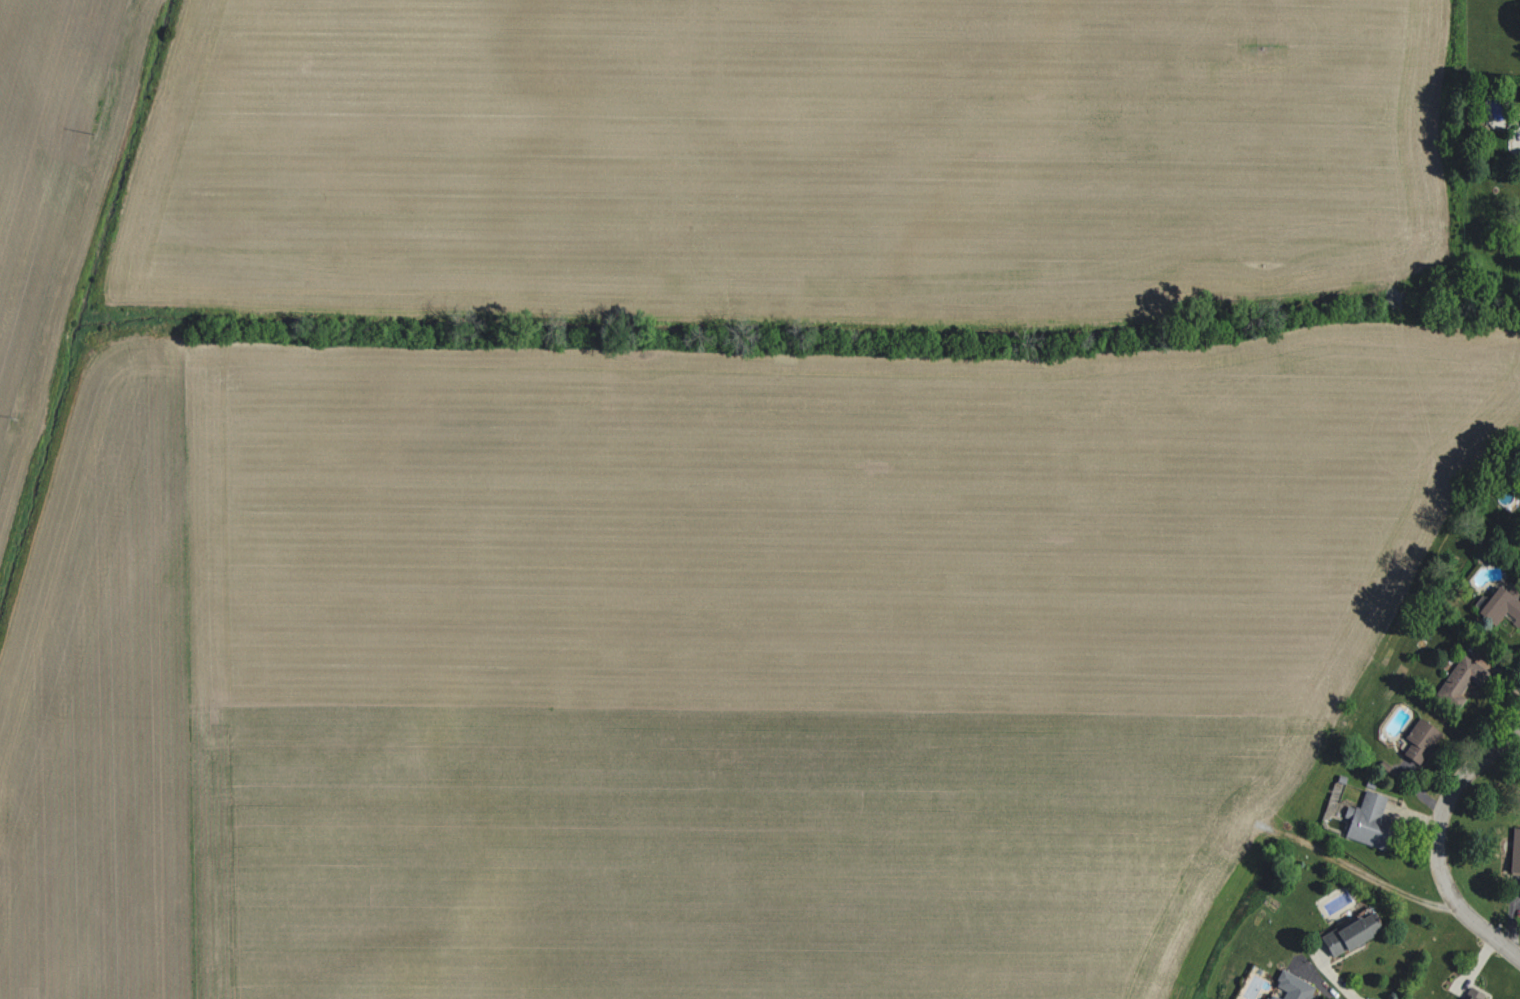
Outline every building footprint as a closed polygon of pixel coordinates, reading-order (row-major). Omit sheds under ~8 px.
[(1493,625),(1502,612),(1517,624),(1519,620),(1519,595),(1500,579),(1475,611),(1493,625)] [(1467,679),(1477,685),(1486,670),(1459,653),(1435,691),(1452,702),(1467,679)] [(1437,731),(1416,717),(1403,738),(1408,742),(1400,754),(1416,765),(1437,731)] [(1386,797),(1363,790),(1357,809),(1351,807),(1342,837),(1376,847),(1385,818),(1380,817),(1386,797)] [(1510,828),(1508,873),(1519,873),(1519,828),(1510,828)] [(1329,958),(1378,928),(1365,908),(1317,938),(1329,958)] [(1280,969),(1272,985),(1284,991),(1279,998),(1309,998),(1315,987),(1280,969)] [(1485,996),(1468,988),(1462,998),(1483,998),(1485,996)]
